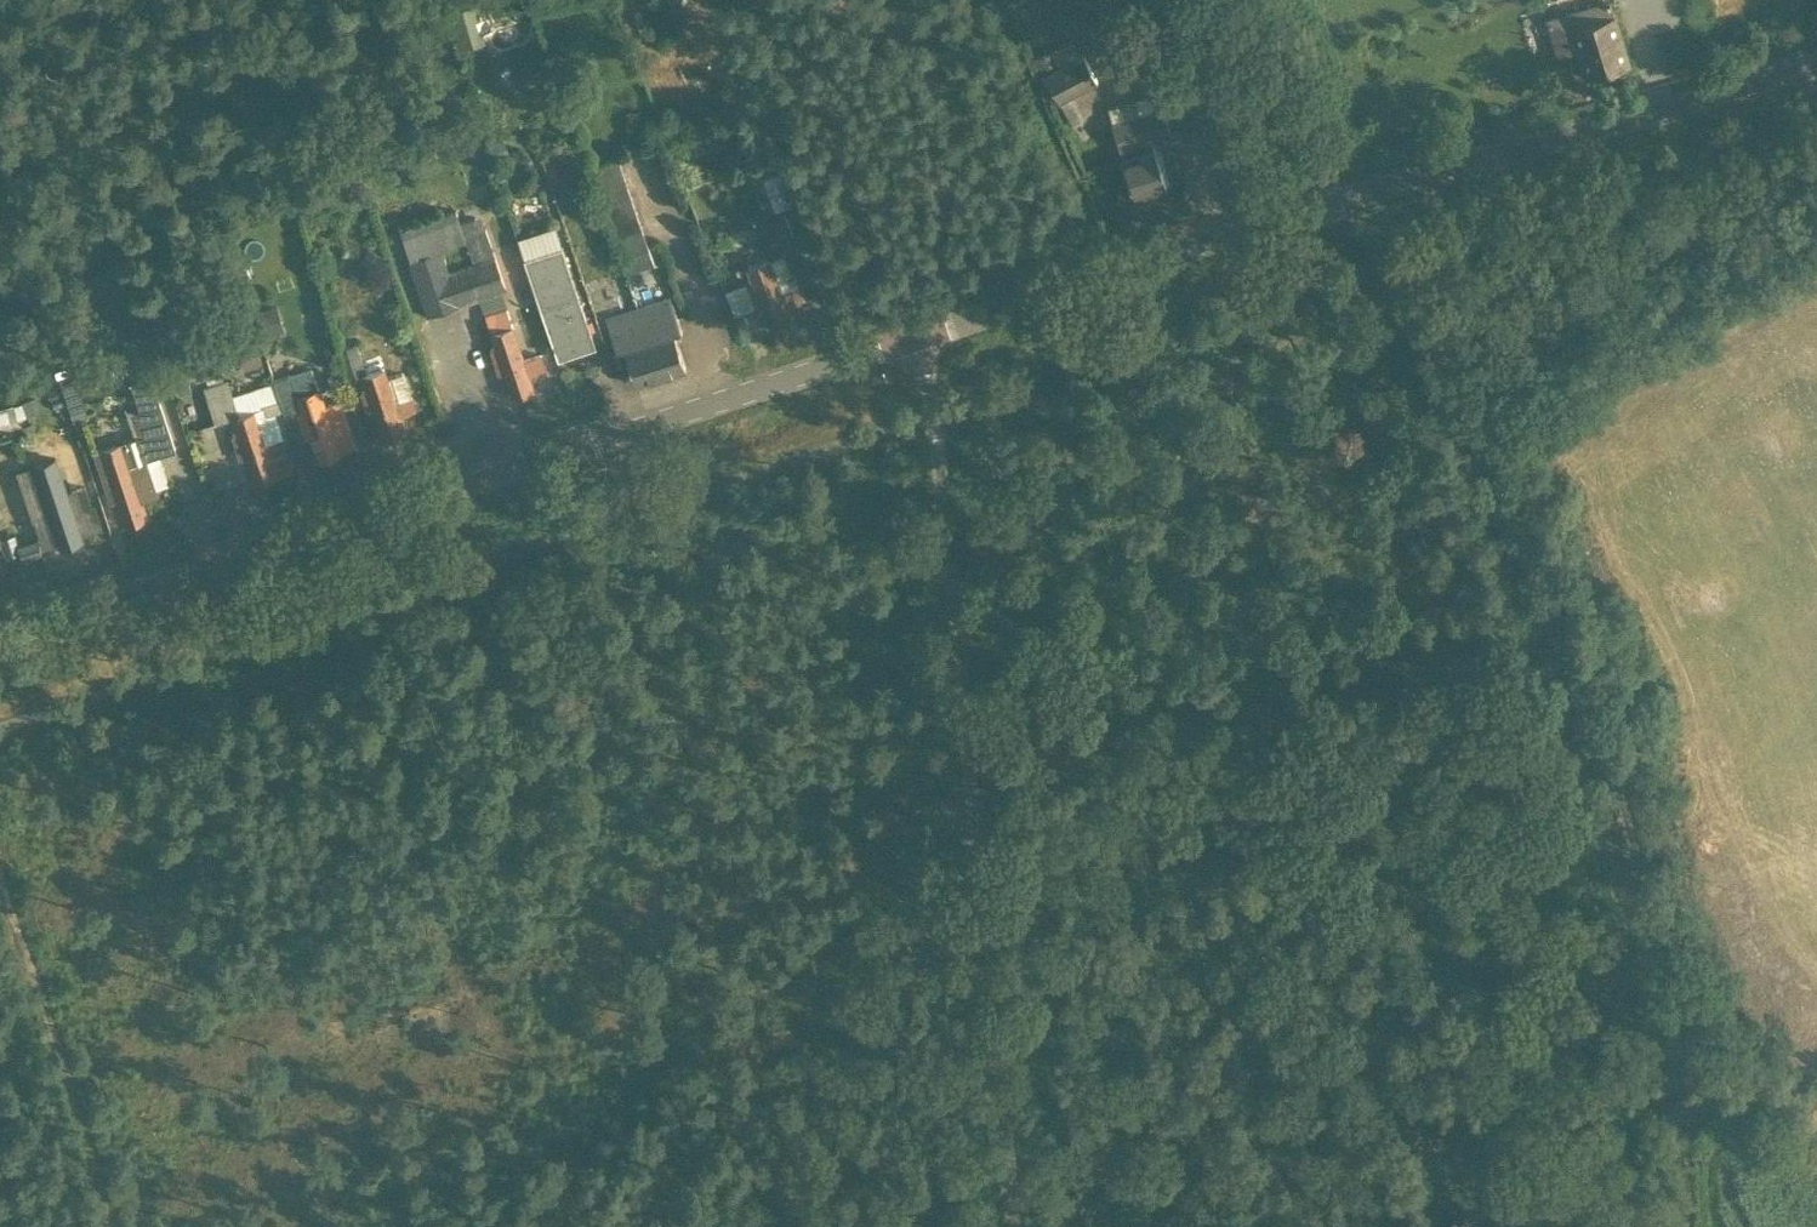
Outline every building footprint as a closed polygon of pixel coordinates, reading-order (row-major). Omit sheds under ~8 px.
[(1622,37),(1611,0),(1603,0),(1547,17),(1559,53),(1578,47),(1586,73),(1629,60),(1622,37)] [(581,37),(572,41),(573,46),(574,48),(575,50),(585,46),(581,37)] [(574,48),(565,39),(554,54),(563,62),(574,48)] [(1051,48),(1036,56),(1045,73),(1060,102),(1072,126),(1082,121),(1069,97),(1099,81),(1084,52),(1082,53),(1081,54),(1060,65),(1052,49),(1051,48)] [(1158,106),(1112,122),(1120,147),(1123,156),(1135,194),(1167,183),(1154,145),(1151,137),(1171,130),(1164,111),(1163,107),(1159,108),(1158,106)] [(678,119),(663,124),(669,141),(684,135),(678,119)] [(510,154),(505,137),(489,142),(494,159),(510,154)] [(431,150),(419,155),(423,168),(436,163),(431,150)] [(620,155),(588,166),(621,257),(650,247),(620,155)] [(780,169),(763,175),(775,208),(792,202),(780,169)] [(771,217),(779,237),(808,225),(801,206),(771,217)] [(497,255),(487,223),(503,217),(500,207),(483,212),(461,219),(467,238),(475,262),(497,255)] [(467,238),(461,219),(457,209),(401,229),(411,258),(412,257),(439,248),(467,238)] [(563,245),(525,257),(527,261),(559,358),(597,345),(565,248),(563,245)] [(375,271),(384,253),(369,246),(360,264),(375,271)] [(497,255),(475,262),(447,271),(439,248),(412,257),(430,313),(482,296),(505,288),(508,287),(497,255)] [(754,278),(746,281),(756,307),(763,304),(772,327),(793,319),(787,303),(804,297),(799,284),(783,290),(778,276),(770,256),(750,264),(748,264),(754,278)] [(511,396),(514,395),(534,388),(529,372),(545,366),(541,354),(526,359),(505,288),(482,296),(497,345),(491,346),(497,366),(502,365),(511,396)] [(672,296),(639,307),(661,374),(687,366),(675,332),(683,330),(672,296)] [(282,329),(275,306),(256,312),(264,335),(282,329)] [(661,374),(639,307),(607,318),(618,351),(626,349),(630,363),(628,363),(629,367),(631,366),(637,383),(661,374)] [(348,379),(366,373),(356,343),(338,349),(348,379)] [(239,350),(245,369),(262,363),(256,344),(239,350)] [(240,451),(245,449),(256,480),(293,468),(275,412),(283,410),(274,382),(234,394),(229,378),(224,379),(218,359),(205,363),(211,383),(205,385),(217,425),(236,419),(240,432),(235,434),(240,451)] [(320,459),(357,446),(342,400),(325,405),(314,366),(275,379),(288,416),(298,413),(303,428),(309,426),(320,459)] [(416,409),(409,386),(404,372),(387,378),(384,368),(362,375),(367,390),(363,391),(368,408),(374,407),(384,438),(405,431),(400,414),(416,409)] [(173,375),(178,393),(192,389),(187,371),(173,375)] [(136,437),(96,450),(110,491),(116,490),(119,499),(127,523),(148,516),(142,499),(159,494),(156,487),(167,483),(168,485),(170,484),(160,454),(177,448),(152,375),(132,381),(141,408),(126,408),(136,437)] [(60,379),(66,398),(70,409),(73,421),(86,417),(78,393),(76,394),(71,376),(60,379)] [(22,400),(0,408),(0,423),(27,414),(22,400)] [(0,434),(0,437),(1,441),(14,437),(11,430),(0,434)] [(57,456),(20,469),(35,517),(51,511),(62,544),(83,537),(81,533),(82,533),(101,526),(94,503),(91,504),(85,485),(69,490),(57,456)] [(19,545),(23,557),(42,550),(38,539),(19,545)]
